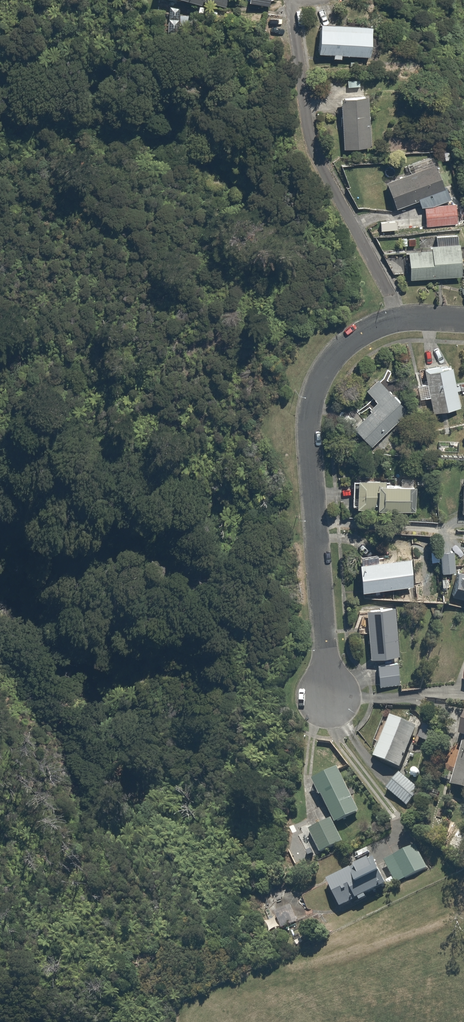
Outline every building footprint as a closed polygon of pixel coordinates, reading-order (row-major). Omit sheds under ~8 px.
[(339,59),(339,56),(369,57),(371,27),(317,24),(315,54),(331,55),(331,58),(339,59)] [(365,97),(336,100),(343,150),(371,146),(365,97)] [(433,164),(384,183),(394,208),(443,189),(433,164)] [(456,224),(455,198),(439,200),(440,206),(422,208),(424,226),(456,224)] [(458,277),(455,239),(455,235),(434,236),(435,249),(404,251),(407,280),(458,277)] [(453,361),(424,367),(433,414),(462,408),(453,361)] [(408,410),(379,379),(367,390),(377,401),(352,424),(371,444),(408,410)] [(388,456),(387,476),(342,474),(341,485),(352,485),(351,506),(413,509),(414,478),(403,477),(404,457),(388,456)] [(452,547),(437,548),(440,573),(455,571),(452,547)] [(410,555),(357,560),(359,590),(413,585),(410,555)] [(458,570),(452,594),(463,597),(463,571),(458,570)] [(394,606),(365,609),(369,656),(399,654),(394,606)] [(397,663),(377,665),(379,685),(399,684),(397,663)] [(399,767),(415,724),(384,712),(373,740),(378,742),(372,757),(399,767)] [(451,785),(463,788),(463,737),(451,785)] [(339,767),(314,780),(331,817),(334,822),(359,810),(339,767)] [(398,772),(385,787),(405,805),(418,790),(398,772)] [(343,841),(334,822),(331,817),(307,828),(319,852),(343,841)] [(456,835),(447,848),(457,855),(463,844),(463,840),(456,835)] [(417,845),(385,861),(395,881),(427,866),(417,845)] [(373,856),(326,880),(340,907),(387,884),(373,856)] [(290,904),(272,912),(273,915),(265,919),(270,932),(297,921),(290,904)]
